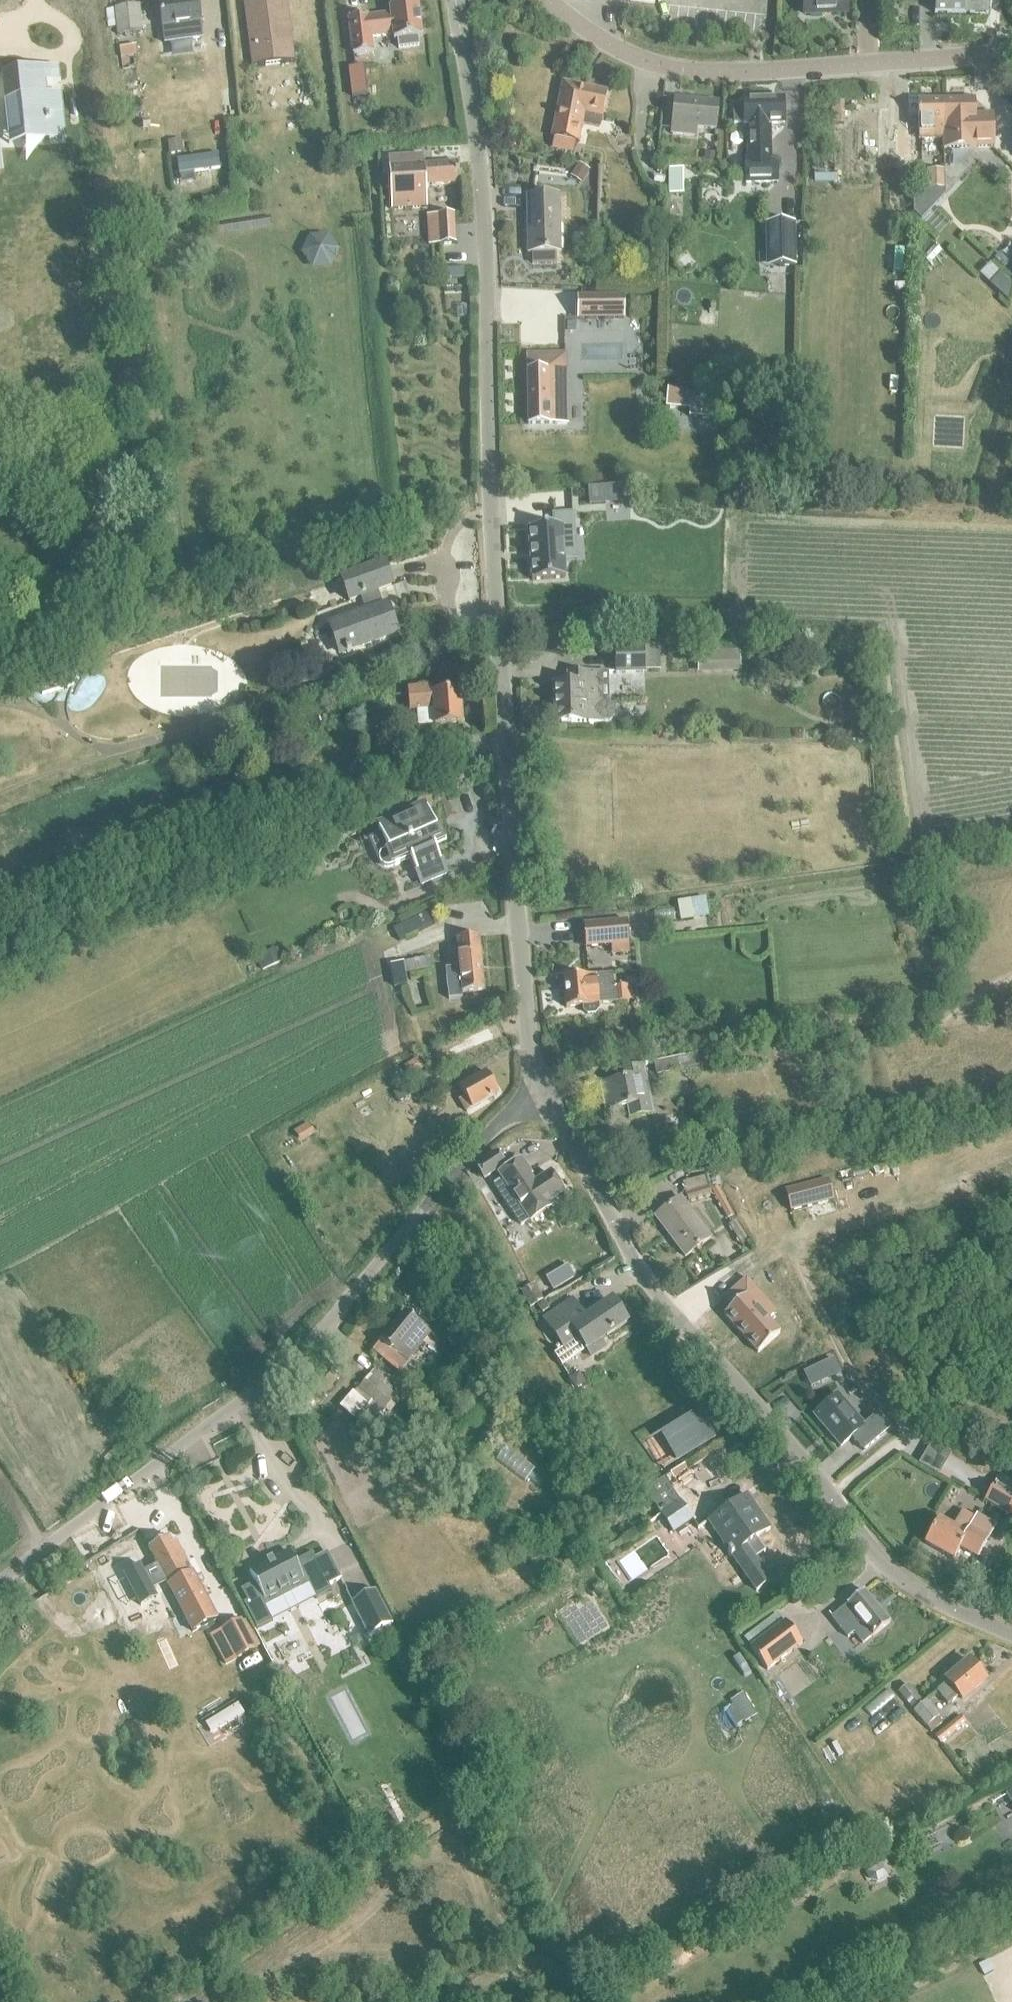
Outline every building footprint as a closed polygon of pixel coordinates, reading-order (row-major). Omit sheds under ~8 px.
[(176,1),(179,21),(182,21),(183,25),(179,26),(182,42),(185,41),(192,40),(201,39),(199,24),(200,24),(197,0),(188,0),(176,1)] [(244,4),(252,68),(293,63),(285,0),(271,0),(244,4)] [(799,5),(804,8),(804,14),(845,13),(845,0),(799,0),(799,5)] [(934,14),(989,14),(989,0),(934,0),(934,14)] [(176,1),(159,4),(162,29),(163,28),(165,44),(167,44),(178,42),(182,42),(179,26),(183,25),(182,21),(179,21),(176,1)] [(421,37),(417,4),(389,7),(390,15),(368,18),(368,16),(348,18),(352,55),(372,53),(370,38),(391,35),(391,41),(395,41),(396,50),(419,47),(418,38),(421,37)] [(114,9),(117,34),(142,31),(139,5),(114,9)] [(362,67),(348,69),(349,83),(351,97),(365,95),(364,81),(362,67)] [(57,70),(14,75),(21,148),(64,144),(57,70)] [(552,149),(573,153),(575,143),(578,143),(584,113),(602,117),(607,92),(562,83),(552,138),(554,138),(552,149)] [(671,134),(694,137),(695,128),(715,130),(718,103),(674,100),(671,134)] [(942,101),(943,139),(943,150),(994,149),(993,116),(974,116),(974,100),(942,101)] [(743,105),(733,105),(733,124),(743,123),(743,125),(745,125),(747,161),(744,161),(745,186),(778,184),(777,160),(772,160),(770,125),(783,124),(783,101),(743,101),(743,105)] [(918,139),(943,139),(942,101),(917,101),(918,139)] [(894,129),(894,161),(912,161),(911,129),(894,129)] [(181,140),(167,142),(169,154),(183,152),(181,140)] [(702,152),(701,162),(714,163),(715,153),(702,152)] [(177,161),(179,175),(219,169),(217,155),(177,161)] [(425,187),(458,185),(457,164),(422,167),(422,157),(388,159),(391,210),(426,208),(425,187)] [(578,165),(571,176),(581,182),(588,171),(578,165)] [(682,170),(668,170),(668,183),(682,183),(682,170)] [(943,174),(929,174),(929,190),(943,190),(943,174)] [(929,190),(913,190),(913,207),(928,207),(931,209),(943,197),(943,190),(929,190)] [(526,197),(528,253),(559,252),(557,196),(526,197)] [(437,216),(439,246),(454,245),(453,215),(437,216)] [(270,217),(215,225),(217,234),(272,226),(270,217)] [(765,225),(766,268),(796,267),(795,224),(765,225)] [(464,269),(441,270),(442,281),(464,280),(464,269)] [(999,293),(1008,302),(1011,285),(1011,284),(1009,282),(999,293)] [(623,298),(577,298),(577,320),(623,319),(623,298)] [(526,406),(527,426),(567,425),(565,356),(546,357),(527,357),(527,371),(525,371),(526,406)] [(690,410),(690,419),(714,420),(716,393),(666,389),(664,408),(690,410)] [(606,505),(604,487),(588,489),(589,506),(606,505)] [(552,527),(527,529),(532,581),(540,581),(566,578),(561,526),(572,525),(571,513),(551,515),(552,527)] [(341,579),(342,581),(349,602),(360,598),(366,613),(330,626),(340,654),(396,634),(386,606),(379,608),(374,593),(390,587),(384,567),(382,565),(341,579)] [(614,648),(614,674),(642,673),(642,647),(614,648)] [(38,683),(42,695),(72,687),(76,679),(74,673),(38,683)] [(565,685),(552,685),(553,723),(586,722),(586,723),(600,722),(609,722),(613,717),(612,707),(609,704),(599,704),(599,674),(565,674),(565,685)] [(407,689),(409,711),(433,710),(434,727),(462,724),(459,691),(431,693),(431,688),(407,689)] [(157,784),(141,789),(145,800),(160,795),(157,784)] [(394,866),(399,864),(398,863),(409,859),(421,885),(445,875),(432,844),(439,841),(435,830),(436,830),(424,803),(377,823),(379,828),(378,829),(387,851),(384,852),(381,854),(379,857),(378,860),(379,863),(381,865),(384,867),(387,867),(390,867),(394,865),(394,866)] [(677,903),(680,923),(693,921),(690,900),(677,903)] [(393,929),(399,941),(432,926),(426,913),(393,929)] [(582,925),(584,948),(628,944),(626,921),(582,925)] [(459,968),(446,969),(449,999),(462,998),(462,993),(483,991),(478,937),(456,939),(459,968)] [(274,949),(256,958),(261,971),(280,963),(274,949)] [(406,974),(431,969),(429,957),(390,965),(394,988),(408,986),(406,974)] [(595,976),(562,979),(565,1009),(583,1008),(583,1012),(587,1015),(596,1015),(600,1011),(599,1005),(613,1004),(614,1005),(627,1004),(625,987),(613,988),(612,975),(595,976)] [(707,1053),(653,1063),(656,1076),(710,1065),(707,1053)] [(417,1060),(404,1068),(410,1077),(423,1069),(417,1060)] [(618,1071),(620,1080),(598,1085),(603,1112),(625,1108),(627,1120),(652,1115),(642,1066),(618,1071)] [(433,1069),(393,1094),(399,1105),(440,1079),(433,1069)] [(458,1100),(466,1113),(471,1110),(498,1095),(485,1073),(458,1088),(464,1097),(458,1100)] [(494,1153),(474,1167),(482,1178),(502,1165),(494,1153)] [(501,1179),(493,1185),(520,1226),(529,1221),(529,1222),(548,1209),(544,1204),(561,1193),(549,1174),(531,1186),(525,1177),(528,1175),(518,1161),(498,1174),(501,1179)] [(718,1187),(721,1186),(716,1173),(682,1183),(688,1203),(711,1196),(710,1191),(711,1191),(727,1219),(734,1216),(721,1192),(718,1187)] [(827,1179),(784,1190),(790,1212),(832,1201),(827,1179)] [(654,1218),(684,1258),(710,1239),(680,1199),(654,1218)] [(736,1223),(728,1226),(739,1246),(747,1242),(738,1227),(736,1223)] [(746,1279),(722,1300),(730,1310),(723,1316),(757,1354),(779,1334),(767,1321),(776,1313),(746,1279)] [(534,1284),(520,1292),(530,1309),(544,1301),(534,1284)] [(570,1301),(543,1319),(549,1329),(563,1349),(577,1339),(584,1349),(589,1358),(605,1347),(600,1340),(625,1323),(618,1312),(616,1314),(615,1312),(609,1303),(595,1312),(583,1320),(578,1312),(577,1311),(570,1301)] [(544,1302),(537,1307),(541,1314),(548,1309),(544,1302)] [(406,1363),(430,1334),(404,1313),(372,1351),(400,1375),(408,1365),(406,1363)] [(831,1360),(816,1367),(823,1381),(838,1374),(831,1360)] [(584,1384),(578,1374),(568,1380),(574,1390),(584,1384)] [(358,1423),(368,1431),(384,1411),(395,1398),(369,1376),(358,1389),(357,1388),(352,1393),(340,1406),(354,1419),(367,1406),(370,1408),(358,1423)] [(836,1397),(813,1416),(840,1448),(851,1438),(862,1451),(890,1428),(879,1415),(863,1428),(836,1397)] [(678,1463),(715,1440),(699,1413),(662,1436),(678,1463)] [(643,1492),(660,1515),(672,1533),(691,1520),(678,1502),(662,1479),(643,1492)] [(1007,1515),(1011,1506),(1011,1495),(992,1484),(990,1488),(983,1501),(1007,1515)] [(724,1511),(707,1523),(737,1565),(756,1592),(771,1581),(756,1559),(765,1553),(756,1540),(769,1530),(745,1496),(729,1508),(728,1507),(723,1510),(724,1511)] [(937,1520),(923,1545),(952,1561),(958,1550),(975,1560),(994,1526),(976,1516),(974,1519),(961,1512),(960,1515),(953,1528),(937,1520)] [(142,1567),(128,1575),(133,1585),(144,1606),(158,1599),(158,1598),(155,1593),(168,1586),(193,1632),(216,1620),(207,1603),(179,1550),(175,1552),(168,1538),(148,1548),(148,1549),(158,1567),(146,1574),(142,1567)] [(256,1586),(239,1595),(258,1631),(274,1623),(266,1608),(309,1585),(316,1599),(332,1591),(330,1587),(341,1581),(326,1553),(314,1559),(311,1554),(294,1563),(289,1554),(250,1575),(256,1586)] [(374,1591),(352,1603),(370,1636),(392,1624),(374,1591)] [(847,1607),(831,1619),(847,1639),(853,1633),(862,1645),(888,1623),(863,1592),(846,1606),(847,1607)] [(802,1645),(787,1625),(784,1621),(783,1623),(776,1614),(742,1639),(767,1671),(802,1645)] [(209,1636),(226,1666),(257,1649),(241,1619),(209,1636)] [(936,1691),(947,1705),(958,1696),(961,1700),(984,1681),(967,1661),(944,1680),(947,1683),(936,1691)] [(896,1693),(910,1708),(919,1700),(906,1685),(896,1693)] [(742,1692),(731,1700),(744,1720),(756,1713),(742,1692)] [(924,1701),(912,1711),(925,1727),(930,1733),(941,1724),(936,1717),(937,1716),(924,1701)] [(934,1737),(940,1745),(966,1723),(960,1716),(934,1737)] [(875,1866),(866,1871),(870,1879),(879,1881),(888,1876),(890,1868),(885,1860),(875,1866)]
